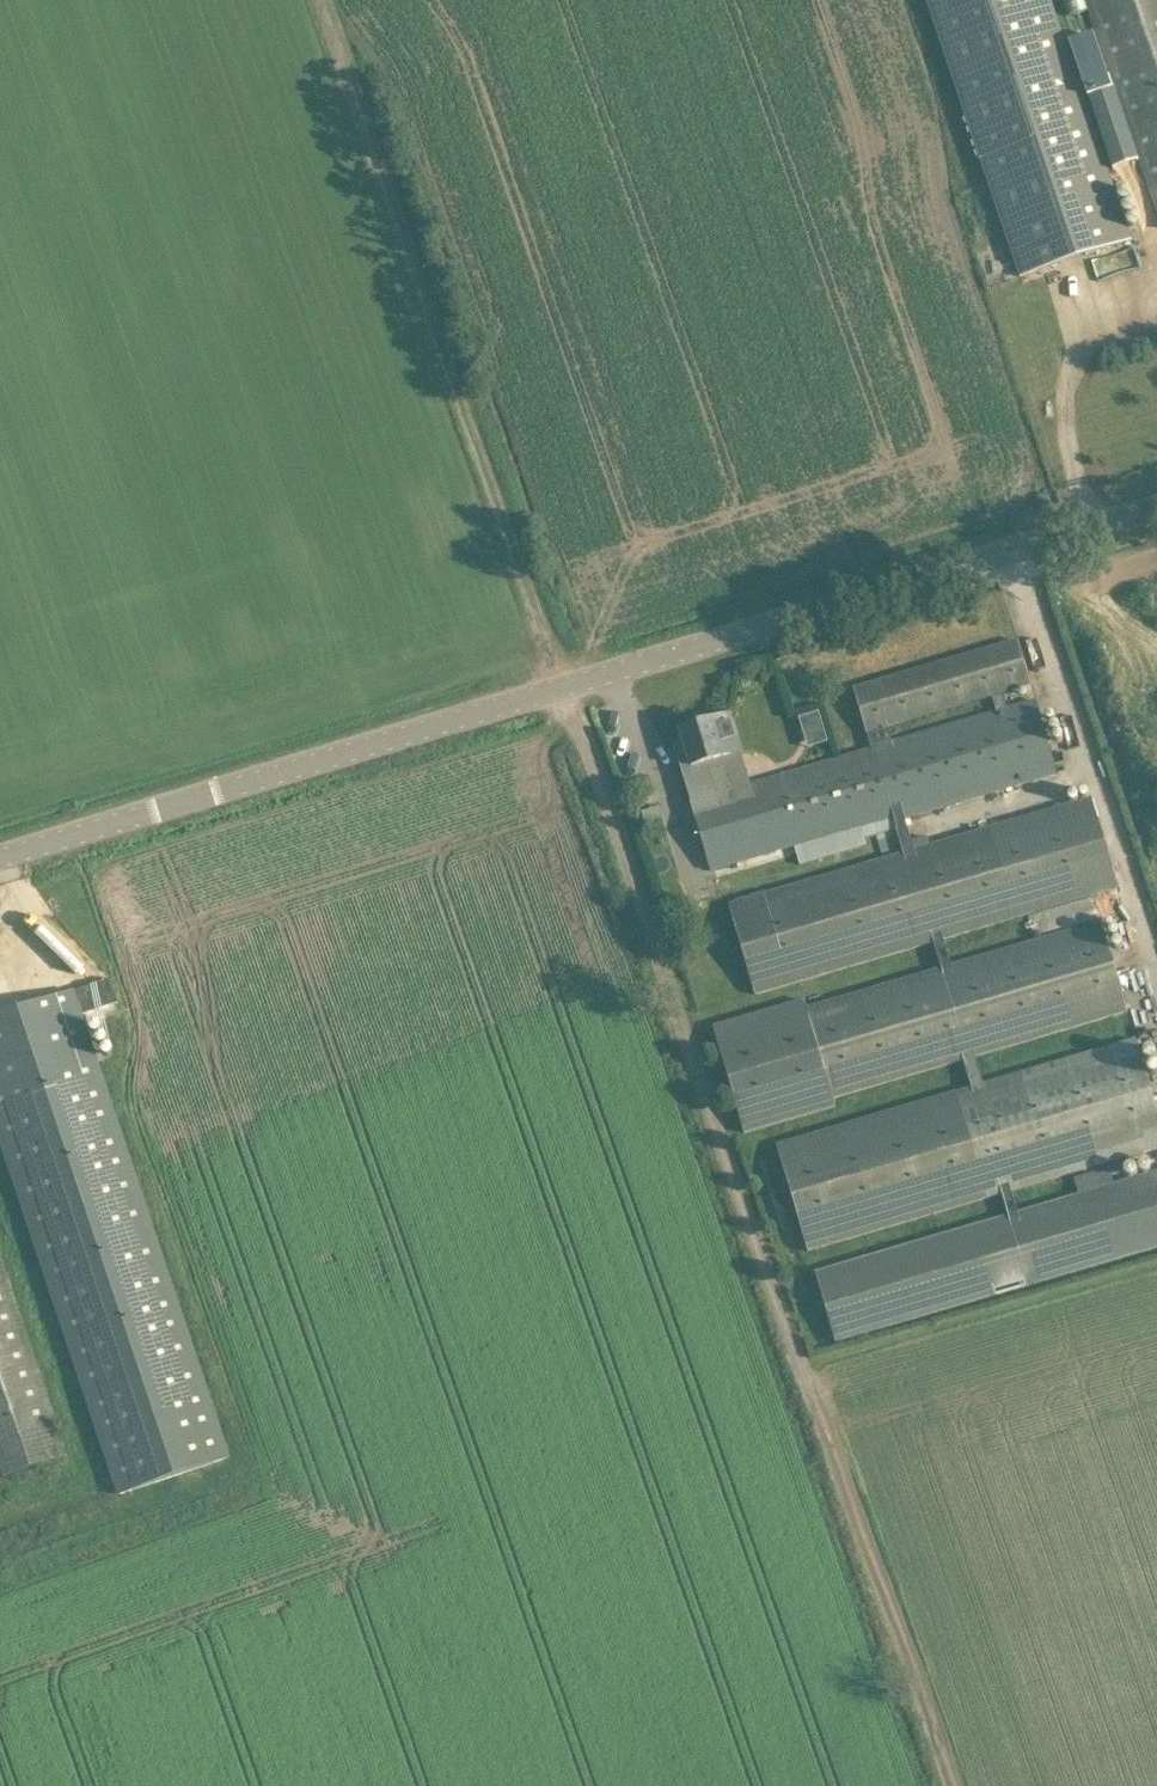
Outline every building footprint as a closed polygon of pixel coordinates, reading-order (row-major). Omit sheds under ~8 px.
[(1048,0),(927,0),(1020,278),(1129,241),(1048,0)] [(1153,201),(1156,214),(1156,0),(1085,0),(1153,201)] [(1069,43),(1078,69),(1088,100),(1113,92),(1103,61),(1094,35),(1069,43)] [(800,716),(810,748),(830,742),(821,710),(800,716)] [(692,769),(705,765),(741,754),(742,753),(731,714),(680,729),(692,769)] [(742,896),(672,916),(705,1029),(775,1009),(742,896)] [(113,990),(76,1002),(0,1028),(0,1136),(123,1505),(232,1468),(85,1027),(121,1015),(113,990)] [(779,1139),(806,1245),(879,1227),(887,1189),(894,1190),(956,1174),(960,1188),(970,1185),(973,1199),(980,1167),(1028,1155),(1030,1148),(1048,1144),(1032,1140),(1035,1127),(1047,1129),(1051,1147),(1123,1129),(1124,1131),(1139,1134),(1141,1128),(1156,1131),(1156,1104),(1140,1039),(981,1080),(969,1033),(964,1060),(972,1090),(779,1139)] [(1156,1254),(1156,1164),(1076,1184),(1079,1195),(1011,1212),(1013,1218),(817,1266),(833,1333),(1156,1254)] [(2,1477),(67,1455),(0,1256),(0,1470),(2,1477)]
